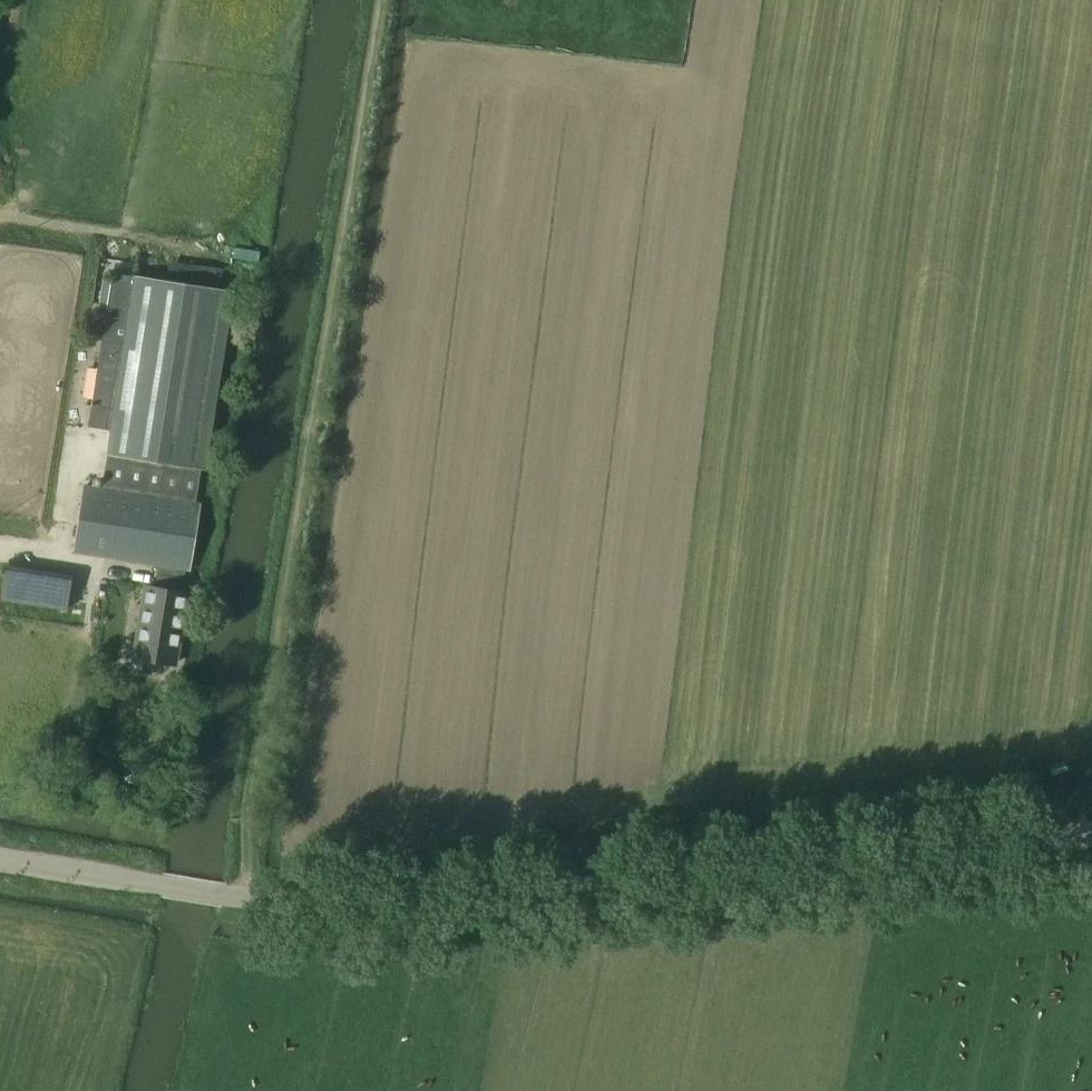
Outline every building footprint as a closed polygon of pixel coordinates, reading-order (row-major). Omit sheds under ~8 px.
[(158,566),(155,587),(182,592),(186,571),(191,572),(201,503),(196,502),(201,470),(206,471),(235,291),(113,271),(88,426),(111,430),(107,454),(108,454),(102,487),(84,484),(73,553),(158,566)] [(67,609),(72,574),(6,564),(1,600),(67,609)] [(147,586),(138,643),(136,657),(175,664),(187,592),(182,592),(155,587),(147,586)]
